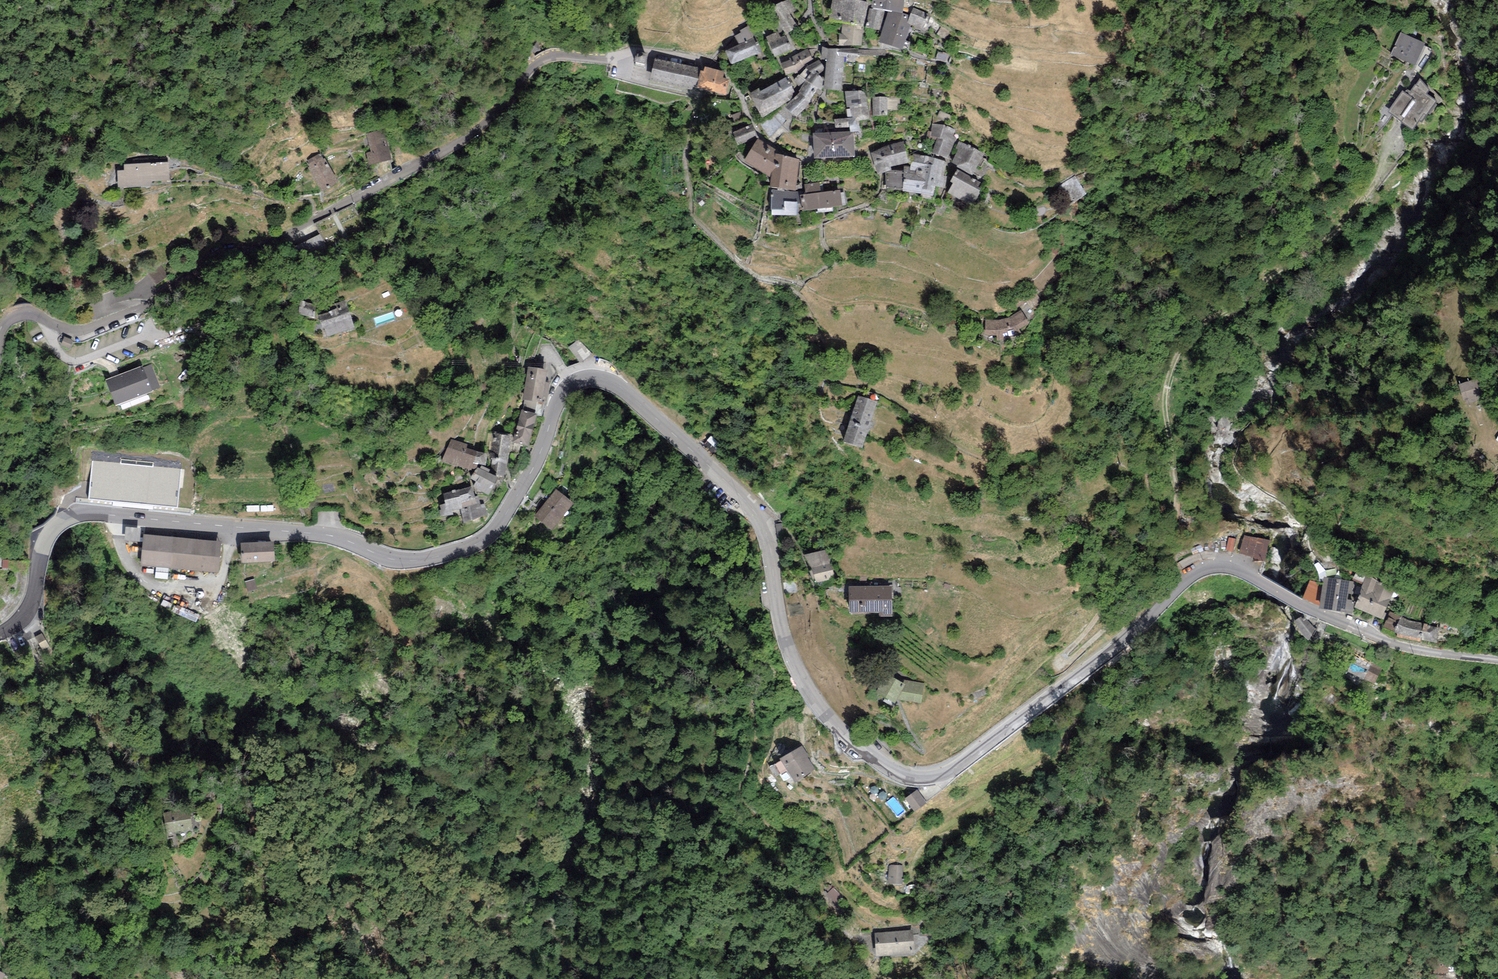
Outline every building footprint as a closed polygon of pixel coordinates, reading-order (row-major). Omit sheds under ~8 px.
[(785,34),(798,27),(790,13),(796,10),(790,0),(785,0),(770,8),(785,34)] [(842,23),(864,26),(868,2),(857,0),(832,0),(827,21),(842,23)] [(872,7),(903,13),(905,0),(873,0),(872,7)] [(928,14),(913,8),(910,16),(907,23),(911,24),(922,29),(928,14)] [(885,11),(870,9),(866,27),(880,30),(885,11)] [(907,23),(910,16),(903,13),(888,10),(878,42),(903,50),(911,24),(907,23)] [(862,46),(864,26),(842,23),(842,34),(839,34),(839,46),(862,46)] [(734,36),(739,44),(754,39),(756,37),(750,25),(740,30),(741,32),(734,36)] [(766,36),(775,57),(791,50),(785,36),(781,38),(778,31),(766,36)] [(1424,42),(1400,32),(1391,54),(1415,65),(1424,42)] [(725,50),(731,65),(759,53),(754,39),(739,44),(725,50)] [(540,50),(537,41),(527,44),(531,53),(540,50)] [(827,59),(823,89),(842,91),(845,57),(847,57),(847,54),(858,55),(858,49),(828,49),(822,46),(821,59),(827,59)] [(808,48),(792,57),(789,58),(790,60),(781,63),(785,76),(798,72),(804,65),(814,60),(808,48)] [(947,54),(938,52),(936,59),(945,61),(947,54)] [(698,67),(655,59),(651,80),(694,89),(698,67)] [(824,68),(819,60),(806,68),(800,75),(798,74),(794,81),(800,89),(798,90),(800,92),(785,106),(796,117),(809,103),(818,88),(820,90),(822,88),(823,79),(818,73),(824,68)] [(729,79),(723,78),(724,71),(705,67),(704,71),(701,70),(697,88),(726,95),(729,79)] [(759,88),(749,93),(762,118),(791,100),(793,93),(795,92),(790,81),(788,82),(786,77),(761,91),(759,88)] [(1414,85),(1410,91),(1407,89),(1405,92),(1403,91),(1388,112),(1413,130),(1419,121),(1421,122),(1437,101),(1427,94),(1430,90),(1420,79),(1415,85),(1414,85)] [(861,91),(845,92),(848,118),(834,119),(835,132),(850,132),(853,131),(859,131),(858,121),(870,118),(866,94),(861,91)] [(887,96),(872,96),(873,115),(887,115),(887,96)] [(955,129),(933,123),(931,136),(938,137),(932,153),(947,157),(956,137),(953,136),(955,129)] [(733,133),(738,145),(758,137),(753,124),(733,133)] [(369,165),(391,160),(385,129),(366,133),(370,152),(366,153),(369,165)] [(835,132),(813,133),(814,158),(854,156),(853,131),(850,132),(835,132)] [(776,149),(758,139),(744,161),(771,177),(769,187),(796,190),(799,159),(775,153),(776,149)] [(885,146),(872,153),(878,174),(885,172),(891,170),(890,166),(908,162),(903,141),(885,146)] [(958,150),(952,162),(957,165),(956,167),(973,175),(974,173),(984,153),(962,142),(959,141),(955,148),(958,150)] [(309,167),(308,168),(321,192),(338,183),(325,158),(324,159),(320,153),(306,161),(309,167)] [(904,171),(903,190),(903,191),(922,194),(929,157),(913,154),(910,167),(904,166),(904,171)] [(946,160),(929,157),(922,194),(933,196),(935,186),(944,188),(947,177),(943,176),(946,160)] [(124,164),(124,170),(117,171),(118,187),(152,185),(152,181),(170,180),(169,162),(124,164)] [(903,190),(904,171),(892,170),(885,172),(886,189),(903,190)] [(951,181),(953,182),(948,192),(972,205),(981,188),(977,187),(980,182),(957,170),(951,181)] [(1075,175),(1061,185),(1074,204),(1088,194),(1075,175)] [(806,194),(800,195),(802,211),(842,206),(840,190),(821,192),(820,182),(804,184),(806,194)] [(798,192),(771,190),(772,215),(797,215),(798,192)] [(328,252),(319,235),(301,244),(309,261),(328,252)] [(1068,242),(1060,237),(1051,250),(1059,255),(1068,242)] [(316,305),(299,300),(299,313),(314,318),(316,305)] [(325,337),(354,328),(345,300),(335,303),(337,309),(318,315),(325,337)] [(998,321),(986,320),(985,335),(997,335),(997,341),(1012,338),(1022,334),(1019,329),(1029,322),(1021,310),(1009,318),(998,321)] [(74,342),(65,338),(61,346),(70,350),(74,342)] [(105,380),(116,406),(152,392),(152,390),(160,387),(151,365),(143,368),(142,365),(105,380)] [(528,446),(537,414),(535,413),(537,402),(542,403),(543,397),(545,382),(547,370),(528,367),(523,400),(525,400),(523,410),(522,410),(513,442),(528,446)] [(877,402),(857,396),(842,442),(862,448),(868,431),(872,432),(875,423),(871,422),(877,402)] [(512,435),(493,432),(490,459),(493,459),(491,474),(494,476),(505,475),(505,461),(507,461),(512,435)] [(726,443),(714,434),(708,441),(720,451),(726,443)] [(450,439),(441,461),(457,467),(458,466),(472,469),(473,464),(477,451),(466,448),(468,444),(450,439)] [(487,453),(477,451),(473,464),(486,465),(487,453)] [(181,470),(92,461),(87,498),(176,507),(181,470)] [(491,470),(481,466),(480,468),(478,467),(470,478),(476,482),(473,486),(488,495),(498,478),(494,476),(491,474),(488,473),(491,470)] [(452,511),(461,509),(464,523),(487,515),(484,504),(480,505),(478,496),(474,497),(472,486),(443,494),(446,503),(440,505),(441,510),(439,511),(440,517),(453,515),(452,511)] [(556,489),(534,516),(552,530),(574,503),(556,489)] [(141,528),(125,527),(124,541),(140,542),(141,528)] [(221,542),(143,534),(140,567),(218,574),(221,542)] [(1239,554),(1264,561),(1271,541),(1244,536),(1239,554)] [(1235,539),(1229,538),(1226,551),(1232,551),(1235,539)] [(274,541),(240,543),(242,564),(275,562),(274,541)] [(828,549),(804,555),(812,567),(815,582),(836,578),(828,549)] [(1354,607),(1381,619),(1395,587),(1368,575),(1366,575),(1360,592),(1361,592),(1354,607)] [(1320,605),(1319,608),(1352,613),(1354,601),(1351,601),(1354,581),(1324,577),(1323,583),(1320,605)] [(254,579),(245,582),(248,592),(257,589),(254,579)] [(1310,580),(1302,599),(1320,605),(1323,583),(1310,580)] [(892,586),(849,587),(849,613),(879,612),(879,617),(892,617),(892,586)] [(1395,632),(1401,617),(1389,612),(1383,627),(1395,632)] [(1301,616),(1293,622),(1299,630),(1308,640),(1316,630),(1304,617),(1302,618),(1301,616)] [(1439,627),(1401,617),(1395,632),(1421,639),(1437,642),(1439,627)] [(1347,671),(1364,679),(1371,665),(1355,657),(1347,671)] [(1371,665),(1364,679),(1374,684),(1382,668),(1372,663),(1371,665)] [(925,683),(904,680),(903,683),(887,674),(876,693),(895,703),(897,699),(921,703),(925,683)] [(787,770),(795,783),(815,770),(808,758),(810,757),(802,745),(780,759),(781,761),(787,770)] [(781,774),(787,770),(781,761),(775,764),(781,774)] [(928,803),(917,790),(905,799),(915,813),(928,803)] [(189,807),(163,813),(168,834),(194,828),(189,807)] [(1219,848),(1214,886),(1223,887),(1225,874),(1232,875),(1235,850),(1219,848)] [(889,865),(888,884),(902,885),(903,866),(889,865)] [(833,888),(826,894),(835,903),(841,897),(833,888)] [(913,930),(875,933),(876,956),(915,953),(913,930)]
